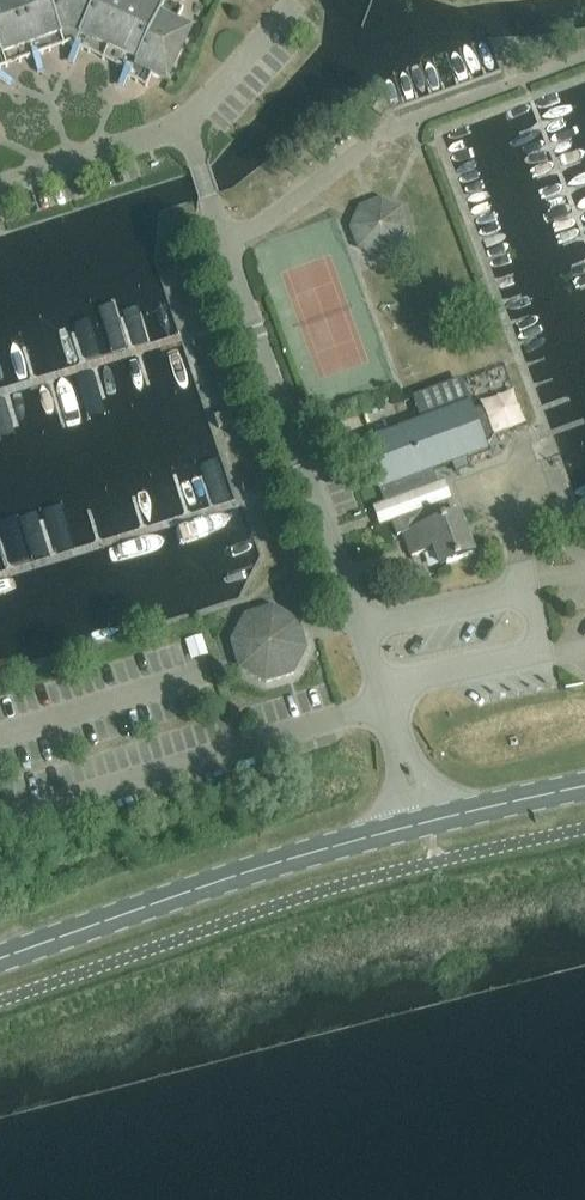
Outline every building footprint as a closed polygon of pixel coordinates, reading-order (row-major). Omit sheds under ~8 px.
[(184,6),(171,0),(165,0),(162,6),(151,2),(152,0),(0,0),(0,73),(2,68),(71,43),(132,71),(130,76),(148,85),(154,74),(165,79),(190,26),(178,20),(184,6)] [(399,211),(381,202),(362,209),(354,227),(361,246),(379,255),(398,248),(406,229),(399,211)] [(379,490),(380,493),(396,536),(402,534),(410,556),(434,548),(440,566),(473,553),(458,512),(449,515),(432,470),(487,450),(484,443),(490,441),(492,435),(485,413),(478,410),(473,412),(469,403),(361,443),(379,491),(379,490)] [(215,417),(219,428),(235,422),(231,411),(215,417)] [(298,621),(272,607),(245,616),(231,642),(239,670),(265,683),(293,675),(307,649),(298,621)] [(182,663),(201,660),(197,638),(178,641),(182,663)]
